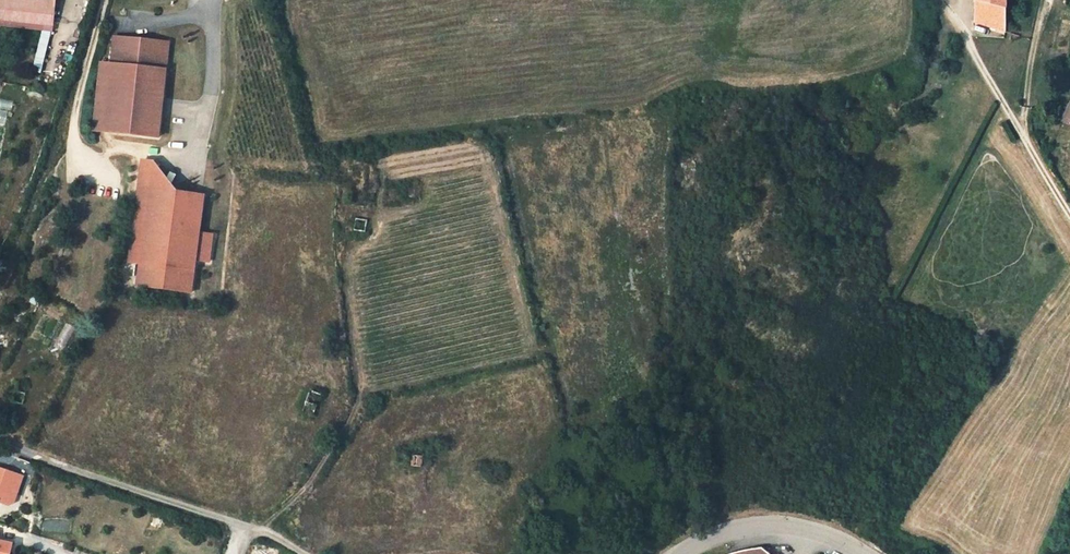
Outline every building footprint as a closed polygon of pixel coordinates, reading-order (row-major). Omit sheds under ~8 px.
[(44,27),(48,0),(0,0),(0,21),(44,27)] [(959,8),(988,10),(989,0),(959,0),(959,8)] [(987,32),(988,10),(959,8),(957,25),(987,32)] [(84,122),(94,123),(149,129),(157,49),(159,34),(104,30),(101,56),(91,55),(84,122)] [(1069,125),(1069,102),(1067,101),(1061,123),(1069,125)] [(197,251),(200,224),(186,222),(191,185),(164,181),(141,151),(129,149),(116,251),(128,253),(125,275),(179,282),(183,249),(197,251)] [(351,209),(348,223),(358,221),(360,211),(351,209)] [(0,390),(0,391),(9,395),(18,374),(8,370),(0,390)] [(412,465),(412,464),(401,456),(397,467),(412,465)] [(748,537),(708,547),(700,552),(697,553),(771,553),(748,537)]
